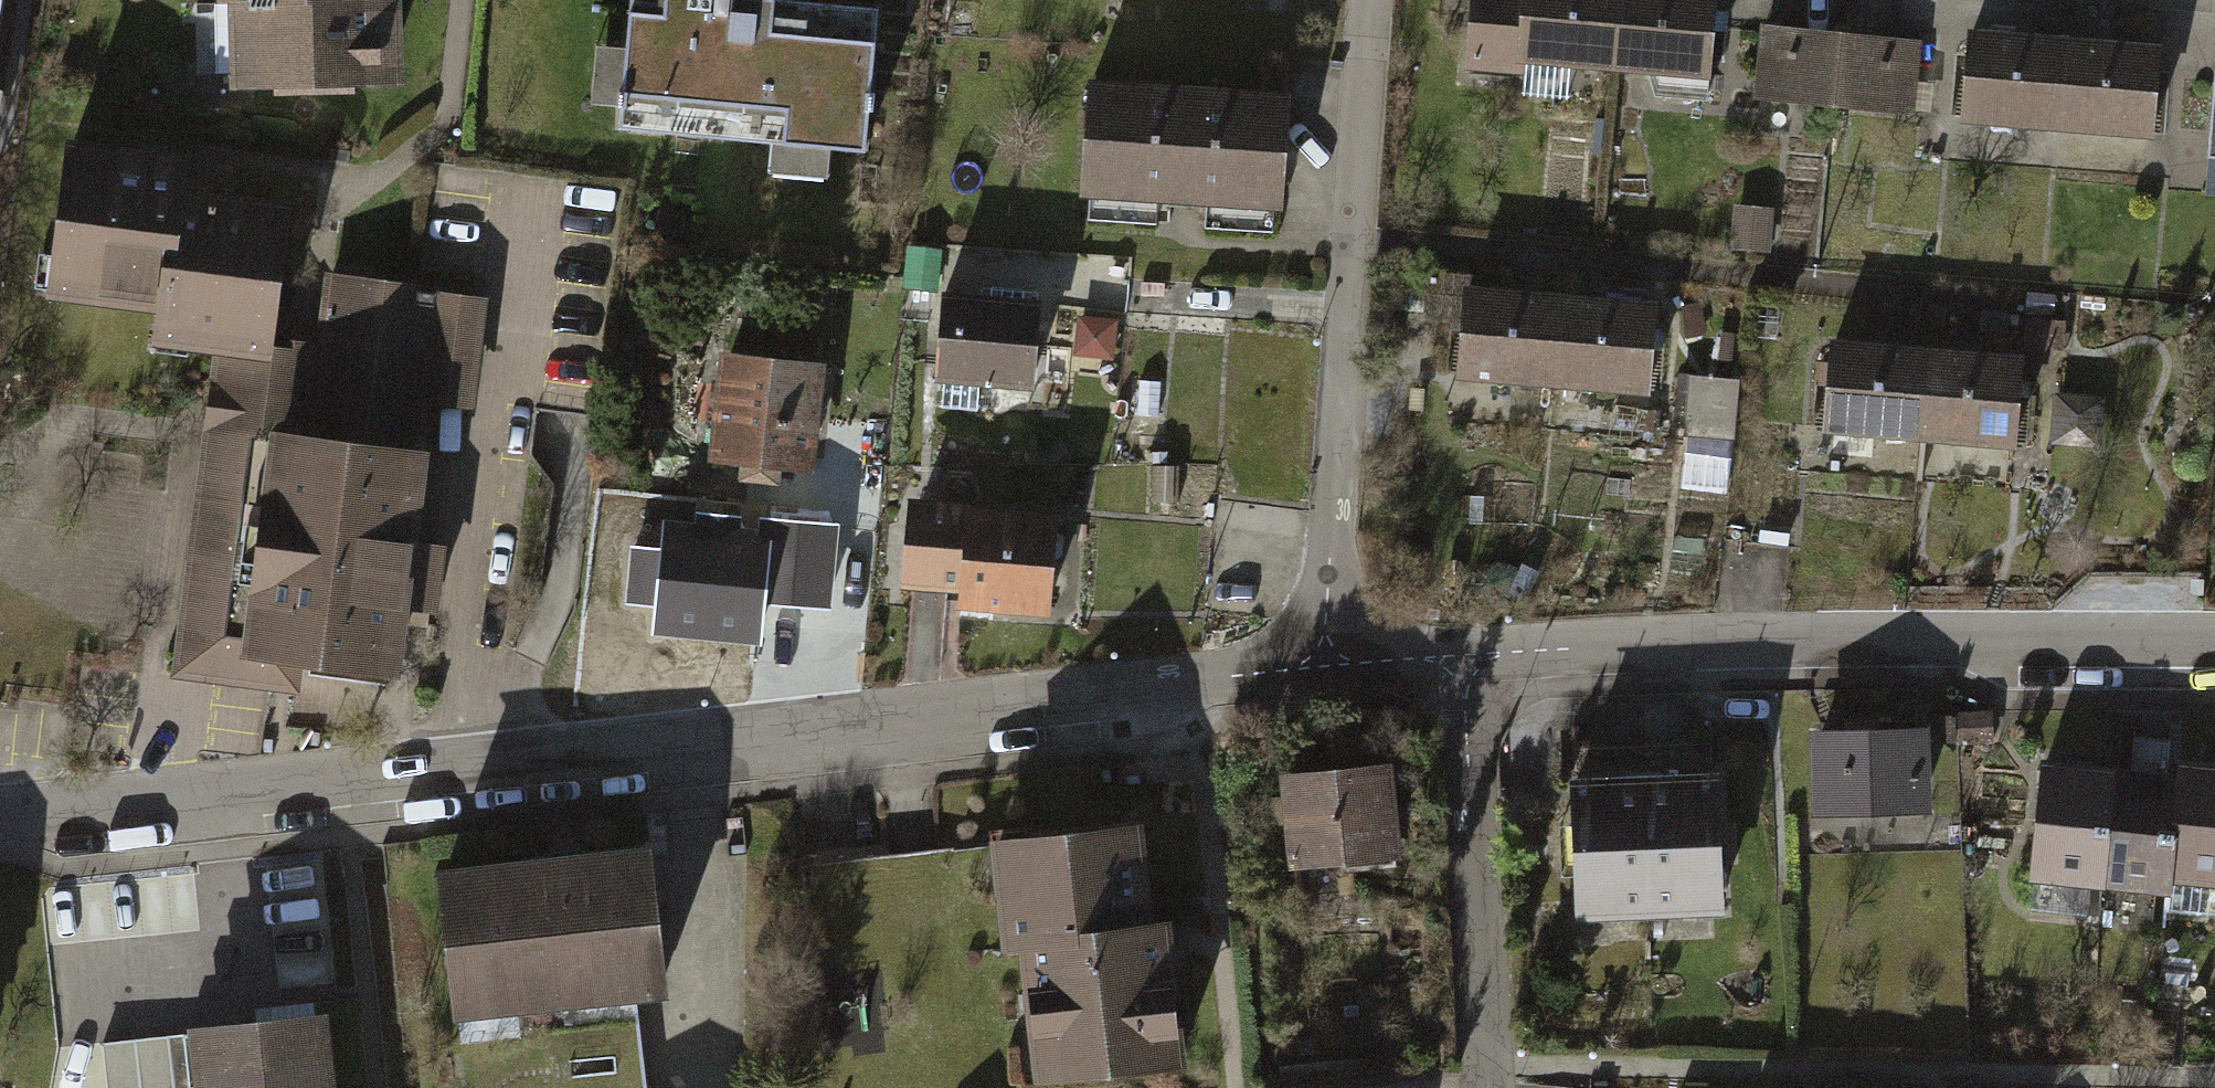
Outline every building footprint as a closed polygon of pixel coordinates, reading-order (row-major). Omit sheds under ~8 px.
[(234,10),(217,10),(220,95),(416,89),(413,0),(234,0),(234,10)] [(630,47),(600,45),(595,108),(625,111),(623,130),(776,143),(773,173),(831,178),(834,147),(869,150),(882,2),(856,0),(634,0),(630,47)] [(1533,0),(1478,0),(1473,71),(1527,75),(1528,64),(1533,0)] [(1616,70),(1621,0),(1533,0),(1528,64),(1616,70)] [(1723,78),(1729,0),(1621,0),(1616,70),(1723,78)] [(1849,35),(1767,26),(1759,99),(1841,107),(1849,35)] [(1931,44),(1849,35),(1841,107),(1923,116),(1931,44)] [(1964,123),(2062,129),(2067,48),(1969,42),(1964,123)] [(2062,129),(2160,135),(2165,54),(2067,48),(2062,129)] [(1088,86),(1080,201),(1098,202),(1097,218),(1165,223),(1166,207),(1213,210),(1212,226),(1273,230),(1274,214),(1283,215),(1291,100),(1088,86)] [(181,155),(68,141),(49,290),(160,304),(155,339),(215,345),(264,351),(266,336),(284,204),(176,190),(181,155)] [(1776,209),(1739,206),(1735,252),(1772,256),(1776,209)] [(944,252),(911,250),(909,281),(942,283),(944,252)] [(488,295),(331,277),(325,343),(318,398),(267,391),(263,428),(236,424),(208,652),(298,663),(393,670),(400,606),(434,609),(441,546),(411,543),(426,404),(475,410),(488,295)] [(1463,381),(1560,387),(1567,295),(1470,288),(1463,381)] [(1560,387),(1657,394),(1664,302),(1567,295),(1560,387)] [(2063,297),(2034,295),(2032,318),(2061,320),(2063,297)] [(946,299),(940,380),(1043,387),(1049,306),(946,299)] [(295,689),(298,663),(208,652),(236,424),(263,428),(267,391),(318,398),(325,343),(302,340),(266,336),(264,351),(215,345),(206,416),(174,674),(295,689)] [(1829,431),(1925,438),(1931,349),(1836,342),(1829,431)] [(2006,444),(2020,445),(2027,357),(1931,349),(1925,438),(1961,441),(1957,491),(2003,494),(2006,444)] [(824,365),(724,355),(714,457),(814,467),(824,365)] [(913,500),(906,582),(966,587),(964,605),(1050,613),(1054,560),(1065,553),(1066,536),(1057,528),(1059,512),(913,500)] [(666,526),(657,627),(757,636),(760,600),(827,606),(834,525),(762,519),(761,534),(666,526)] [(1959,713),(1960,743),(1993,742),(1992,711),(1959,713)] [(1926,732),(1813,734),(1815,815),(1929,812),(1926,732)] [(1285,777),(1295,867),(1403,855),(1393,765),(1285,777)] [(1642,767),(1646,913),(1717,911),(1714,765),(1642,767)] [(2109,772),(2044,765),(2031,879),(2097,886),(2109,772)] [(2180,766),(2179,779),(2168,880),(2214,885),(2214,770),(2180,766)] [(1642,767),(1568,769),(1572,915),(1646,913),(1642,767)] [(2179,779),(2109,772),(2097,886),(2167,894),(2168,880),(2179,779)] [(1959,825),(1927,825),(1928,855),(1959,855),(1959,825)] [(1144,826),(998,842),(1010,946),(1028,944),(1043,1081),(1185,1065),(1170,928),(1155,930),(1144,826)] [(443,874),(459,1017),(534,1008),(636,997),(663,994),(647,851),(443,874)] [(636,997),(534,1008),(544,1087),(646,1087),(636,997)] [(190,1031),(197,1087),(335,1087),(326,1015),(190,1031)]
